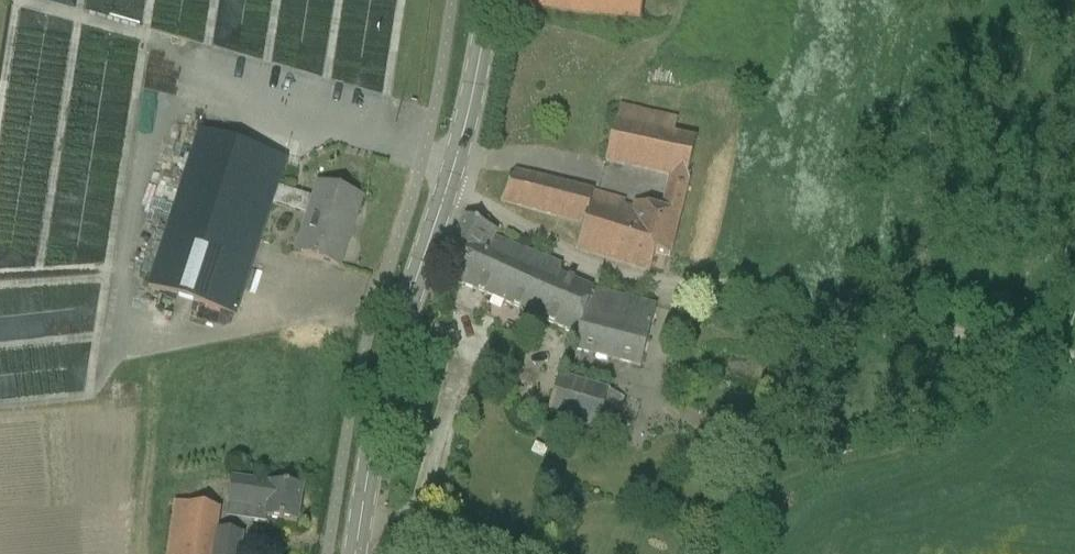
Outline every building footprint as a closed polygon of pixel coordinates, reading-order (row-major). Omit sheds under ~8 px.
[(540,11),(640,24),(643,0),(519,0),(518,8),(540,11)] [(656,254),(670,258),(688,182),(686,182),(695,145),(673,139),(677,120),(619,105),(605,162),(666,180),(659,212),(634,204),(633,208),(625,206),(626,201),(594,193),(593,195),(514,172),(500,202),(556,219),(583,225),(576,250),(650,273),(656,254)] [(272,205),(278,187),(286,161),(197,132),(146,287),(235,316),(272,205)] [(311,198),(278,187),(272,205),(305,215),(293,253),(339,268),(361,199),(315,184),(311,198)] [(575,339),(572,350),(638,367),(656,307),(593,290),(560,276),(561,267),(495,236),(497,231),(465,218),(438,275),(575,339)] [(609,391),(558,375),(546,416),(612,436),(624,397),(609,393),(609,391)] [(302,491),(232,480),(228,508),(253,511),(251,523),(266,525),(267,520),(297,524),(302,491)] [(243,536),(217,532),(220,510),(174,504),(167,553),(240,553),(243,536)]
